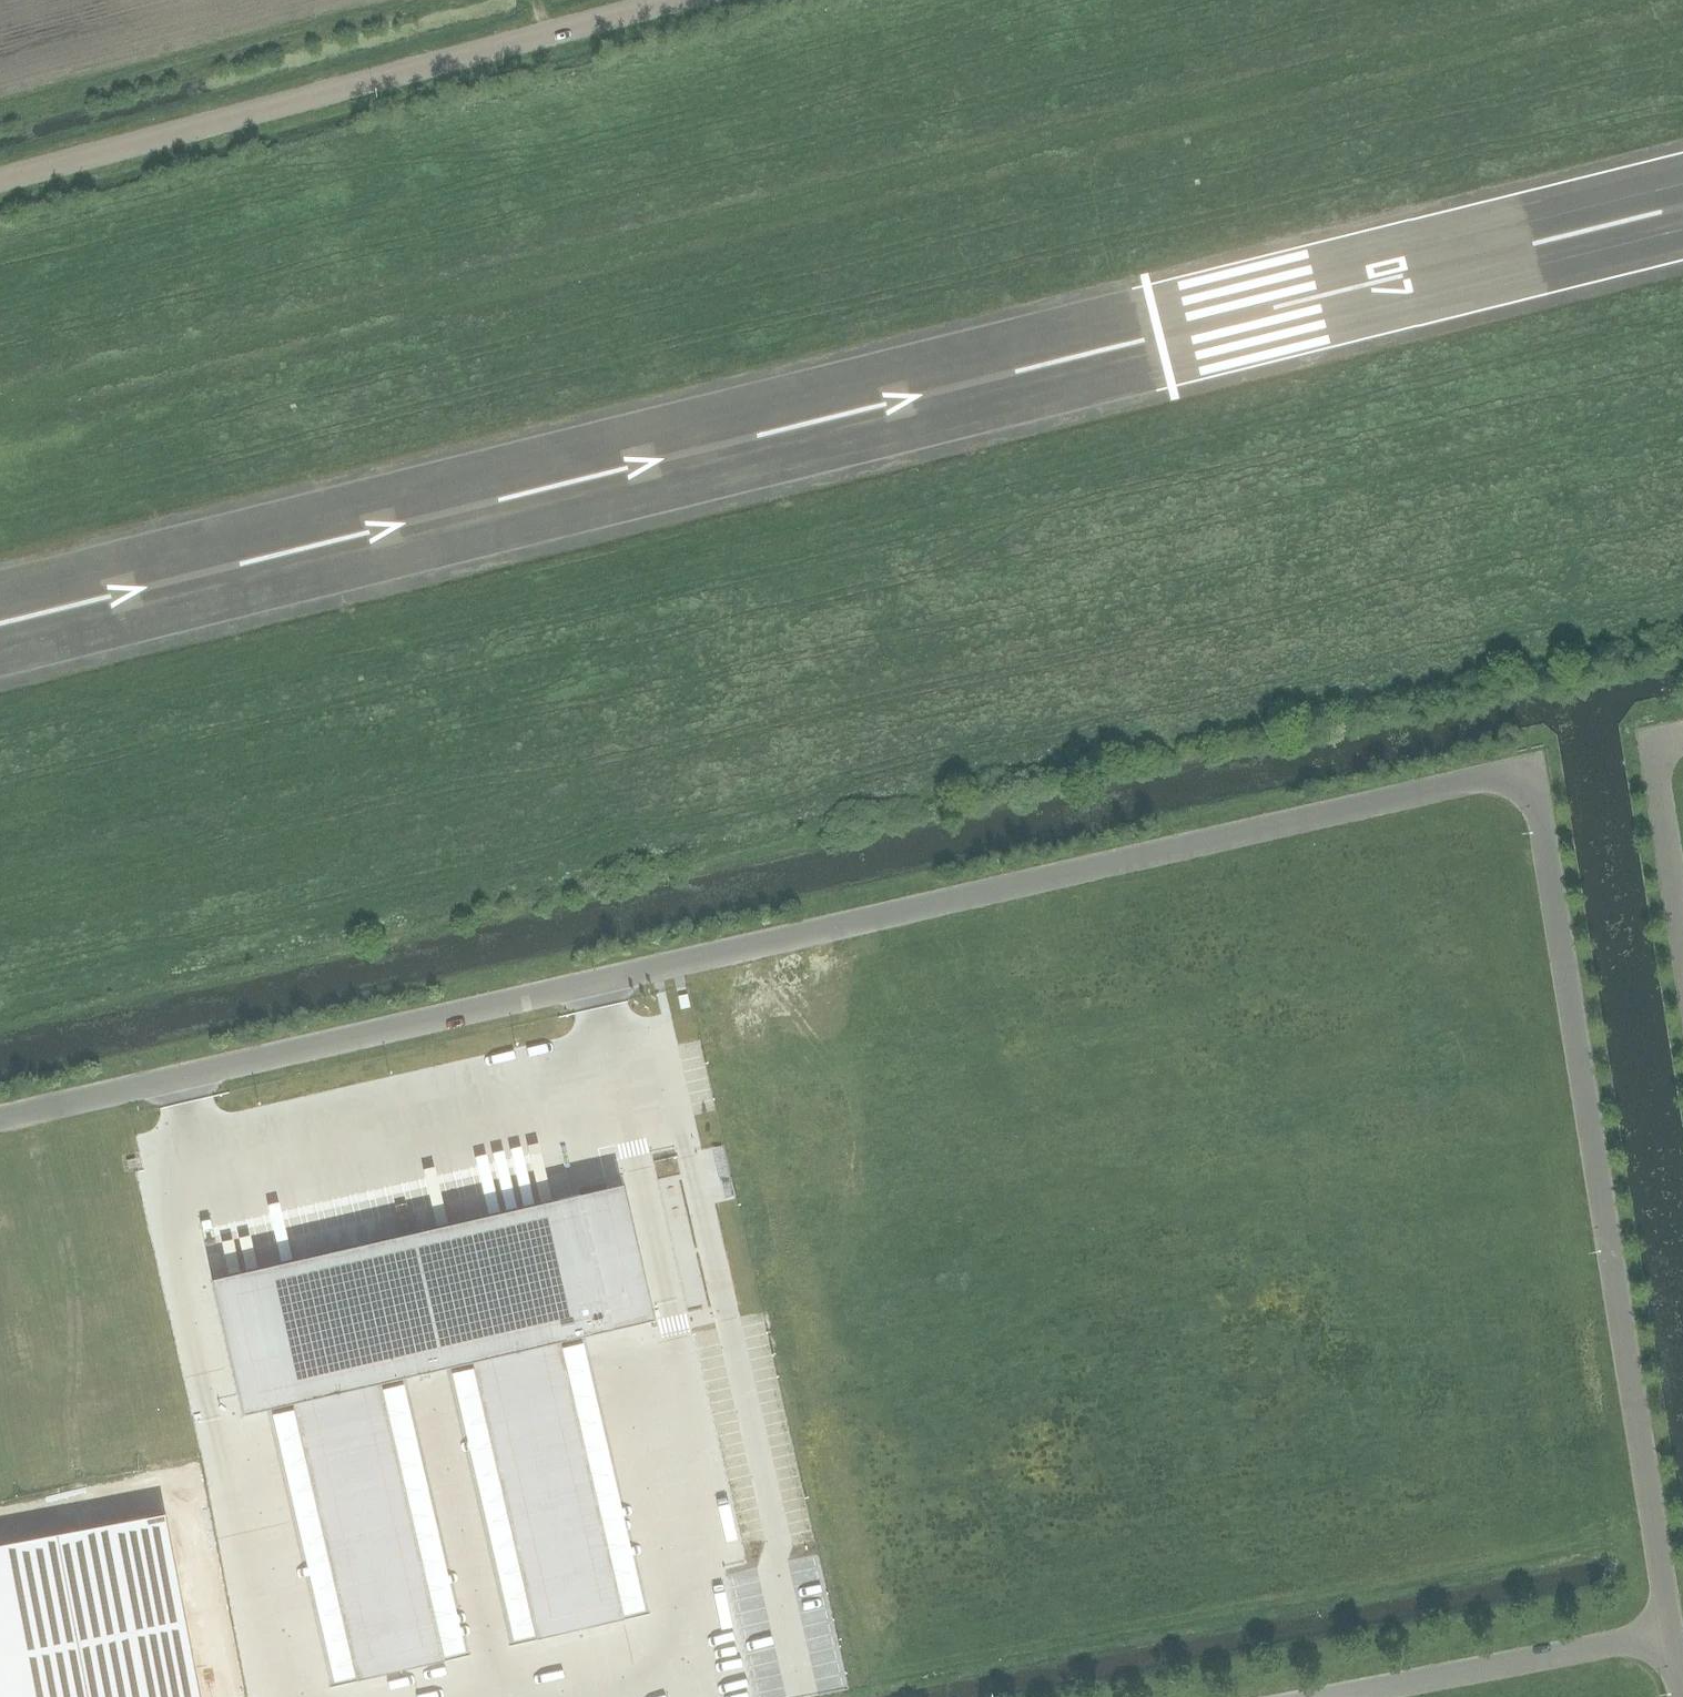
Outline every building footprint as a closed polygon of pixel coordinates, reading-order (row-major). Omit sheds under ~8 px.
[(597,1193),(212,1281),(243,1417),(271,1410),(293,1405),(356,1677),(357,1682),(444,1662),(443,1657),(381,1385),(403,1380),(420,1376),(430,1374),(451,1369),(473,1364),(536,1636),(536,1641),(624,1620),(623,1615),(592,1480),(560,1344),(582,1339),(640,1325),(639,1321),(651,1318),(648,1306),(649,1306),(624,1195),(611,1198),(610,1191),(598,1194),(598,1193),(597,1193)] [(0,1546),(0,1696),(218,1696),(183,1512),(0,1546)]
